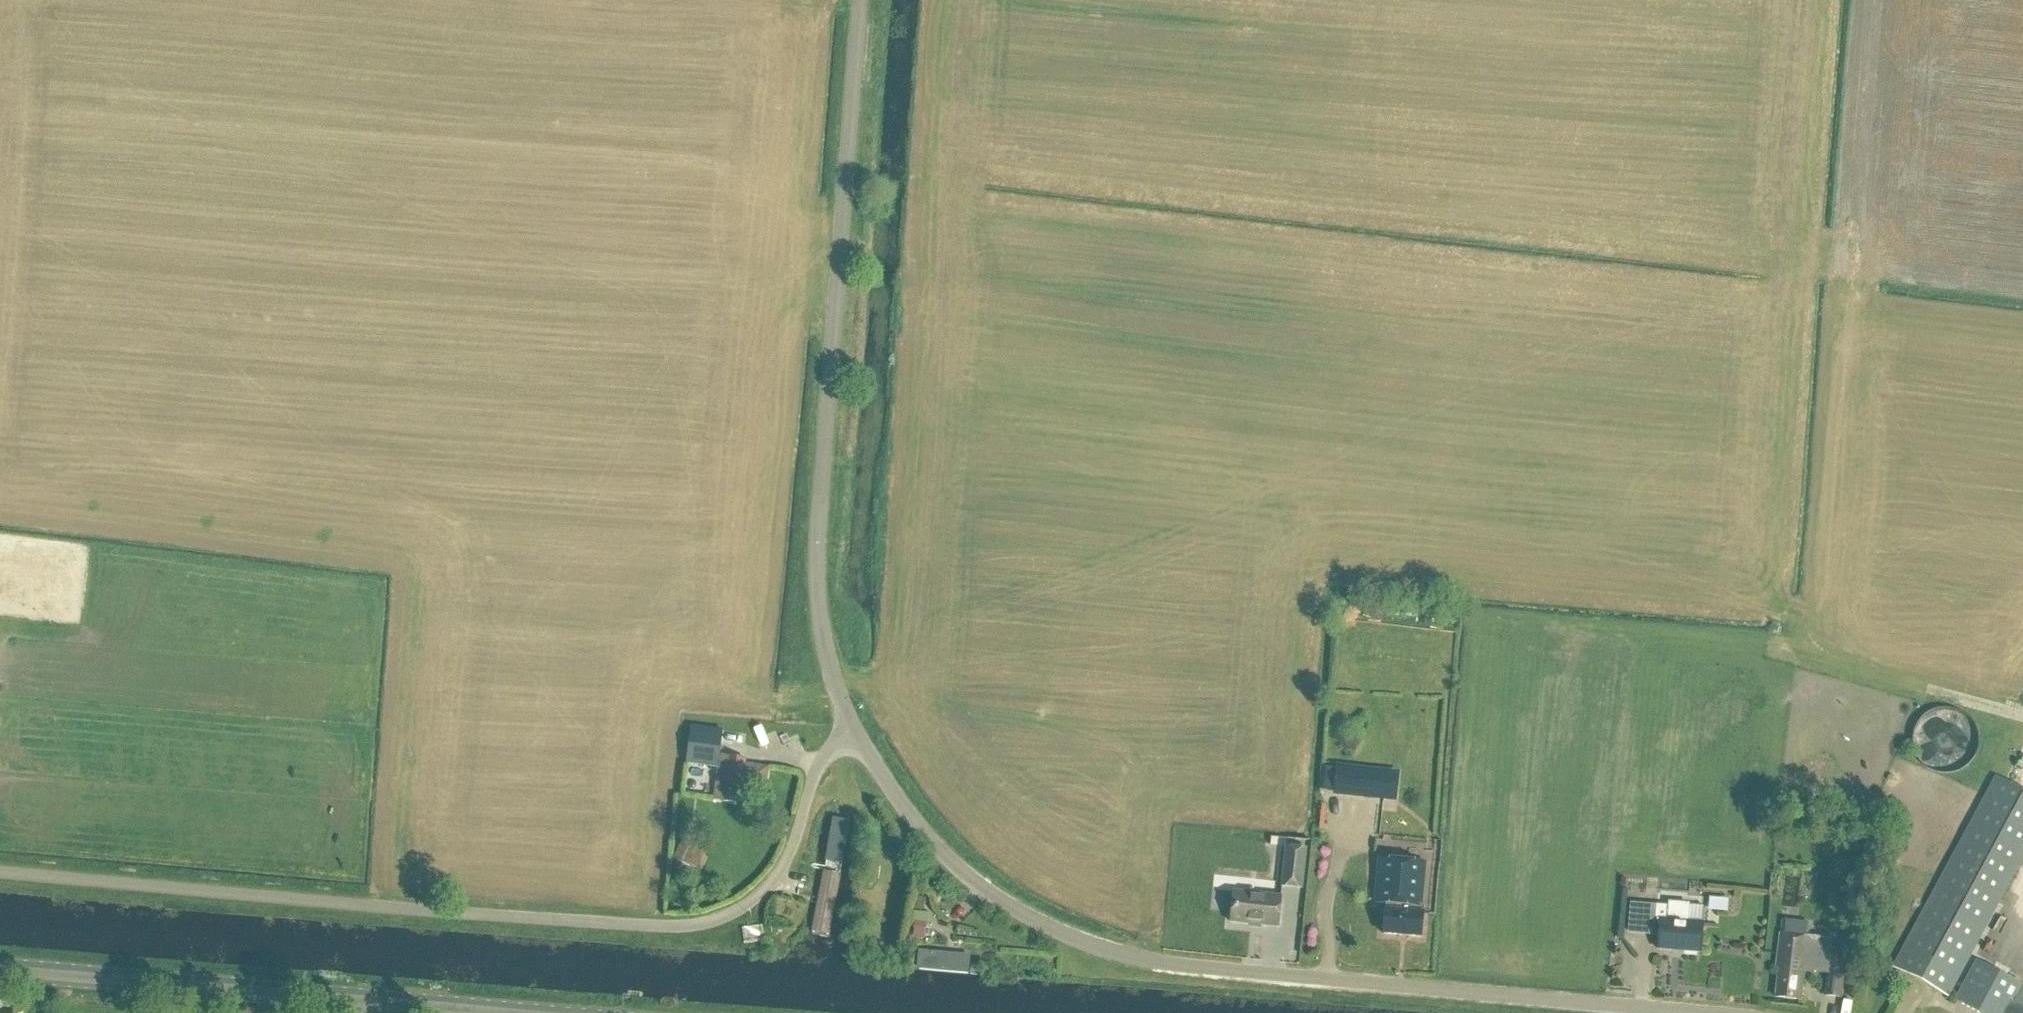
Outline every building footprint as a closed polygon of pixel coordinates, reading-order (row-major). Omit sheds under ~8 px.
[(1880,730),(1899,761),(1939,736),(1920,705),(1880,730)] [(692,727),(686,764),(718,768),(719,756),(723,732),(692,727)] [(719,756),(718,768),(714,793),(711,793),(710,800),(740,804),(743,782),(766,785),(768,768),(746,765),(747,760),(719,756)] [(1890,969),(1944,998),(1947,994),(1994,905),(2022,851),(2022,793),(1992,776),(1925,902),(1920,913),(1901,947),(1897,955),(1890,969)] [(699,851),(681,842),(674,858),(692,867),(699,851)] [(1306,850),(1286,849),(1283,886),(1302,888),(1306,850)] [(1379,860),(1375,904),(1384,905),(1384,911),(1382,935),(1420,938),(1423,907),(1419,906),(1422,864),(1379,860)] [(841,876),(822,872),(810,932),(829,935),(841,876)] [(1231,909),(1229,923),(1277,928),(1280,899),(1232,894),(1231,909)] [(915,897),(912,908),(920,911),(924,900),(915,897)] [(1630,906),(1628,933),(1639,934),(1655,935),(1655,933),(1658,934),(1657,951),(1699,954),(1701,925),(1687,924),(1689,904),(1668,902),(1667,909),(1642,907),(1630,906)] [(924,936),(926,924),(915,923),(913,935),(914,935),(913,939),(923,940),(924,936)] [(1778,969),(1774,998),(1800,1001),(1803,972),(1827,975),(1824,996),(1840,998),(1841,990),(1855,992),(1859,961),(1845,959),(1830,958),(1832,939),(1805,936),(1805,938),(1784,936),(1779,935),(1775,968),(1778,969)] [(1953,1002),(1974,1012),(2022,1012),(2022,1009),(2011,1003),(2020,986),(2008,979),(1995,972),(1975,961),(1955,999),(1953,1002)]
